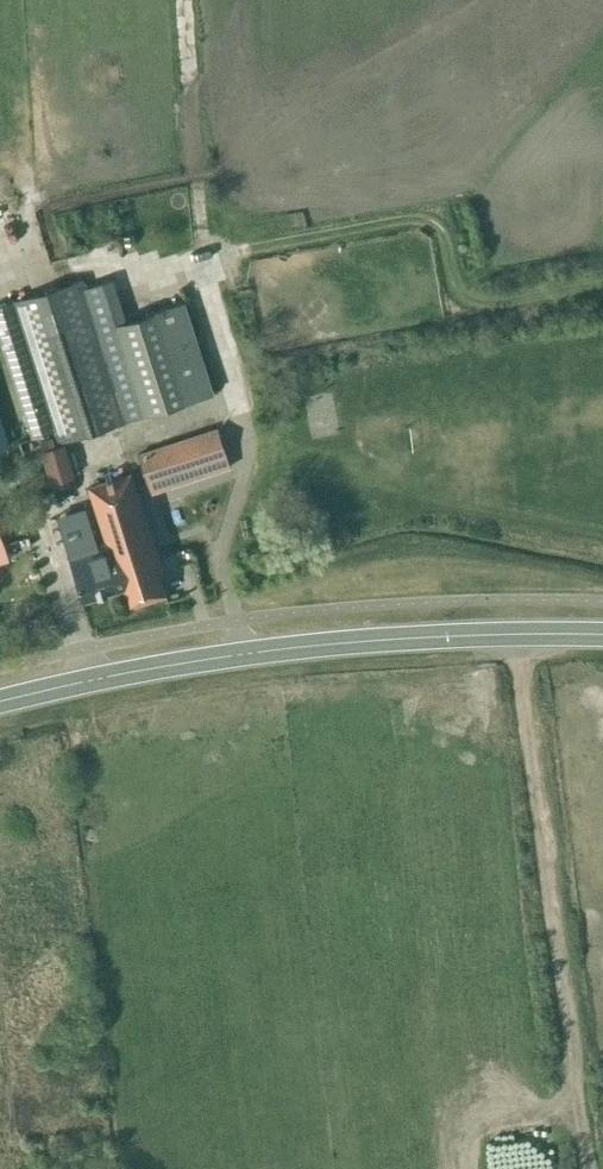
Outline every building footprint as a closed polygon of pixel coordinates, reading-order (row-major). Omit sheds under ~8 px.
[(133,232),(126,234),(127,242),(135,241),(133,232)] [(0,303),(0,332),(33,436),(54,430),(57,441),(126,419),(190,397),(212,390),(182,299),(159,307),(125,319),(111,278),(111,276),(83,285),(81,277),(80,277),(12,299),(0,303)] [(9,444),(0,416),(0,447),(9,444)] [(201,433),(139,454),(149,482),(225,456),(216,428),(201,433)] [(40,439),(43,449),(54,445),(51,435),(40,439)] [(63,442),(41,449),(51,481),(73,474),(63,442)] [(84,508),(58,516),(70,553),(85,597),(121,585),(128,605),(165,593),(158,573),(162,572),(130,475),(89,489),(106,541),(95,544),(84,508)]
